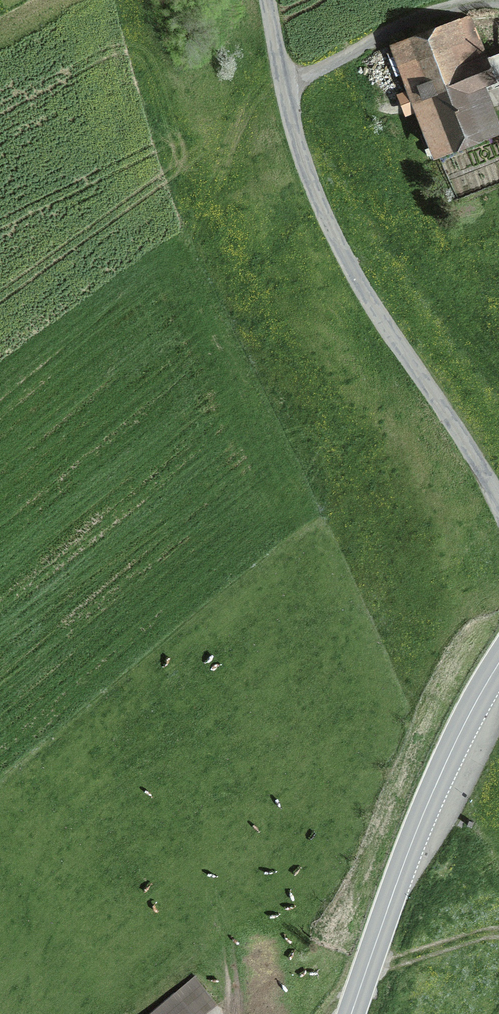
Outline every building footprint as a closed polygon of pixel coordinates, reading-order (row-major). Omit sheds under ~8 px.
[(494,78),(469,17),(391,46),(409,93),(400,96),(407,113),(415,110),(424,133),(422,134),(428,149),(487,126),(472,86),(494,78)] [(174,996),(153,1013),(188,1013),(174,996)]
